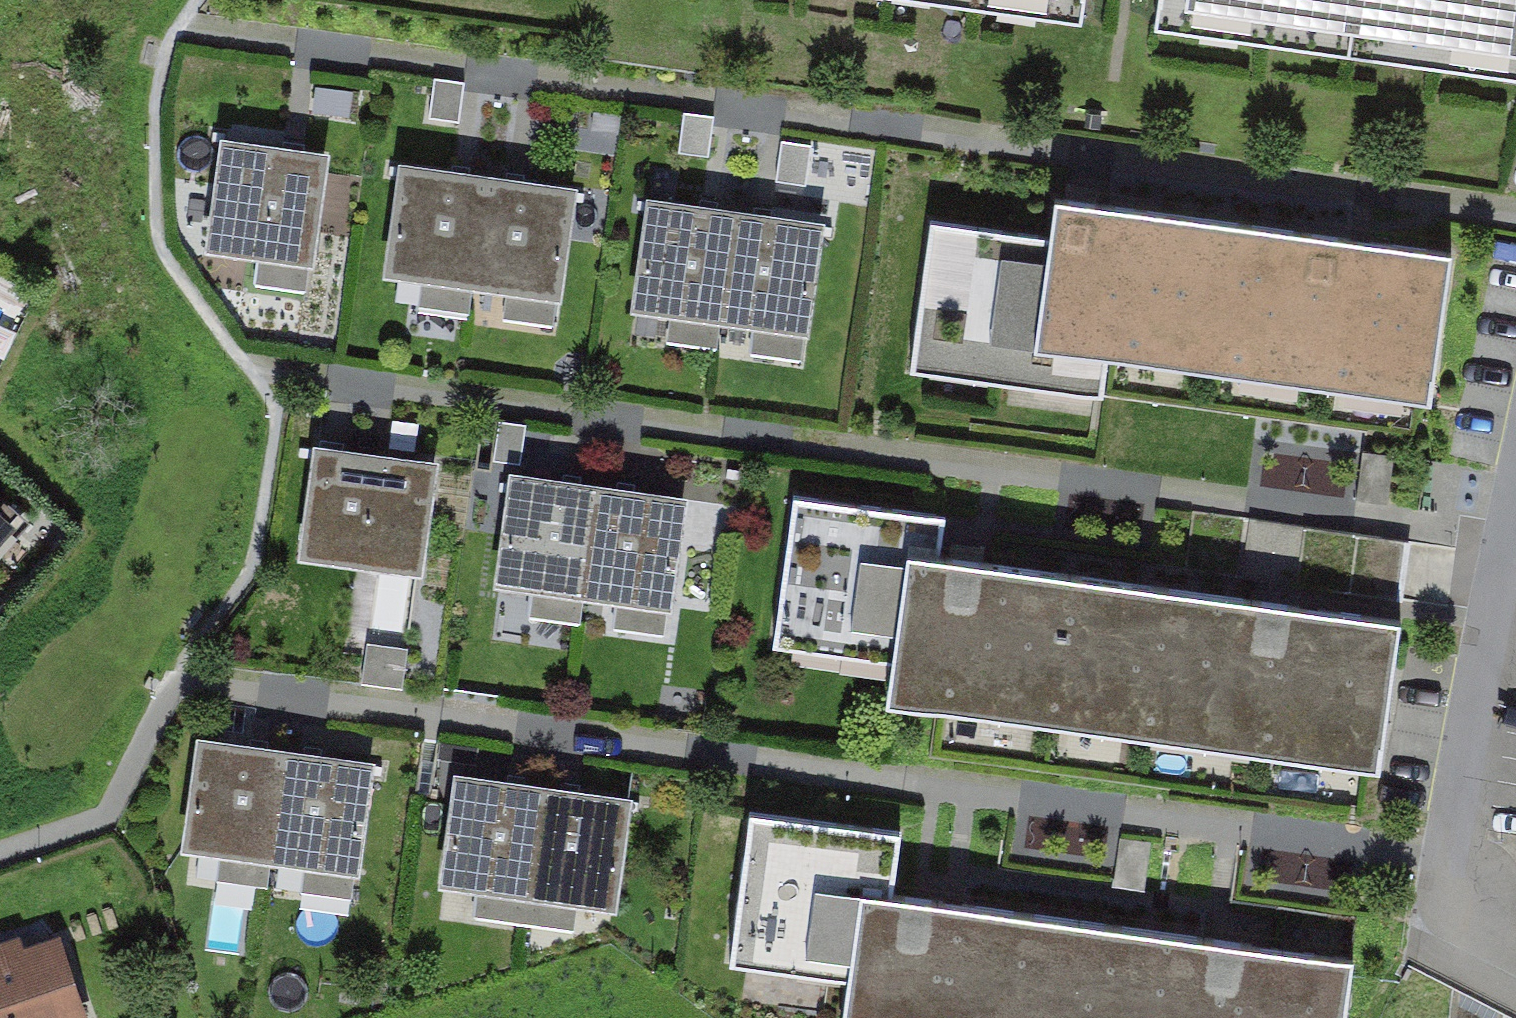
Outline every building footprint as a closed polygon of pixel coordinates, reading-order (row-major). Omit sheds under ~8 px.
[(1080,22),(1083,0),(921,0),(1080,22)] [(1156,25),(1353,50),(1359,0),(1159,0),(1156,25)] [(1353,50),(1515,70),(1515,0),(1359,0),(1353,50)] [(465,82),(431,77),(426,116),(459,120),(465,82)] [(328,154),(222,139),(206,250),(313,265),(328,154)] [(382,274),(473,287),(488,180),(397,168),(382,274)] [(473,287),(563,299),(578,193),(488,180),(473,287)] [(1048,239),(935,224),(915,373),(1108,399),(1113,362),(1133,210),(1054,199),(1048,239)] [(734,212),(643,200),(627,313),(719,326),(734,212)] [(1456,252),(1133,210),(1113,362),(1436,405),(1456,252)] [(825,224),(734,212),(719,326),(809,338),(825,224)] [(436,464),(314,447),(298,559),(420,577),(436,464)] [(1395,456),(1362,451),(1355,500),(1388,505),(1395,456)] [(601,489),(509,476),(493,588),(584,601),(601,489)] [(686,502),(601,489),(584,601),(670,614),(686,502)] [(938,564),(945,521),(789,498),(767,646),(892,664),(887,698),(1129,734),(1150,595),(938,564)] [(21,525),(0,507),(0,549),(21,525)] [(1453,546),(1192,511),(1184,567),(1445,602),(1453,546)] [(1399,632),(1150,595),(1129,734),(1378,771),(1399,632)] [(406,650),(365,644),(360,683),(401,689),(406,650)] [(284,754),(193,743),(180,854),(271,865),(284,754)] [(370,764),(284,754),(271,865),(356,875),(370,764)] [(544,788),(449,776),(434,892),(529,904),(544,788)] [(633,800),(544,788),(529,904),(617,916),(633,800)] [(903,855),(748,832),(726,979),(850,998),(847,1017),(1095,1017),(1108,929),(897,897),(903,855)] [(1151,842),(1118,838),(1112,882),(1145,886),(1151,842)] [(1108,929),(1095,1017),(1350,1017),(1357,966),(1108,929)] [(0,958),(0,1017),(87,1017),(62,938),(0,958)]
